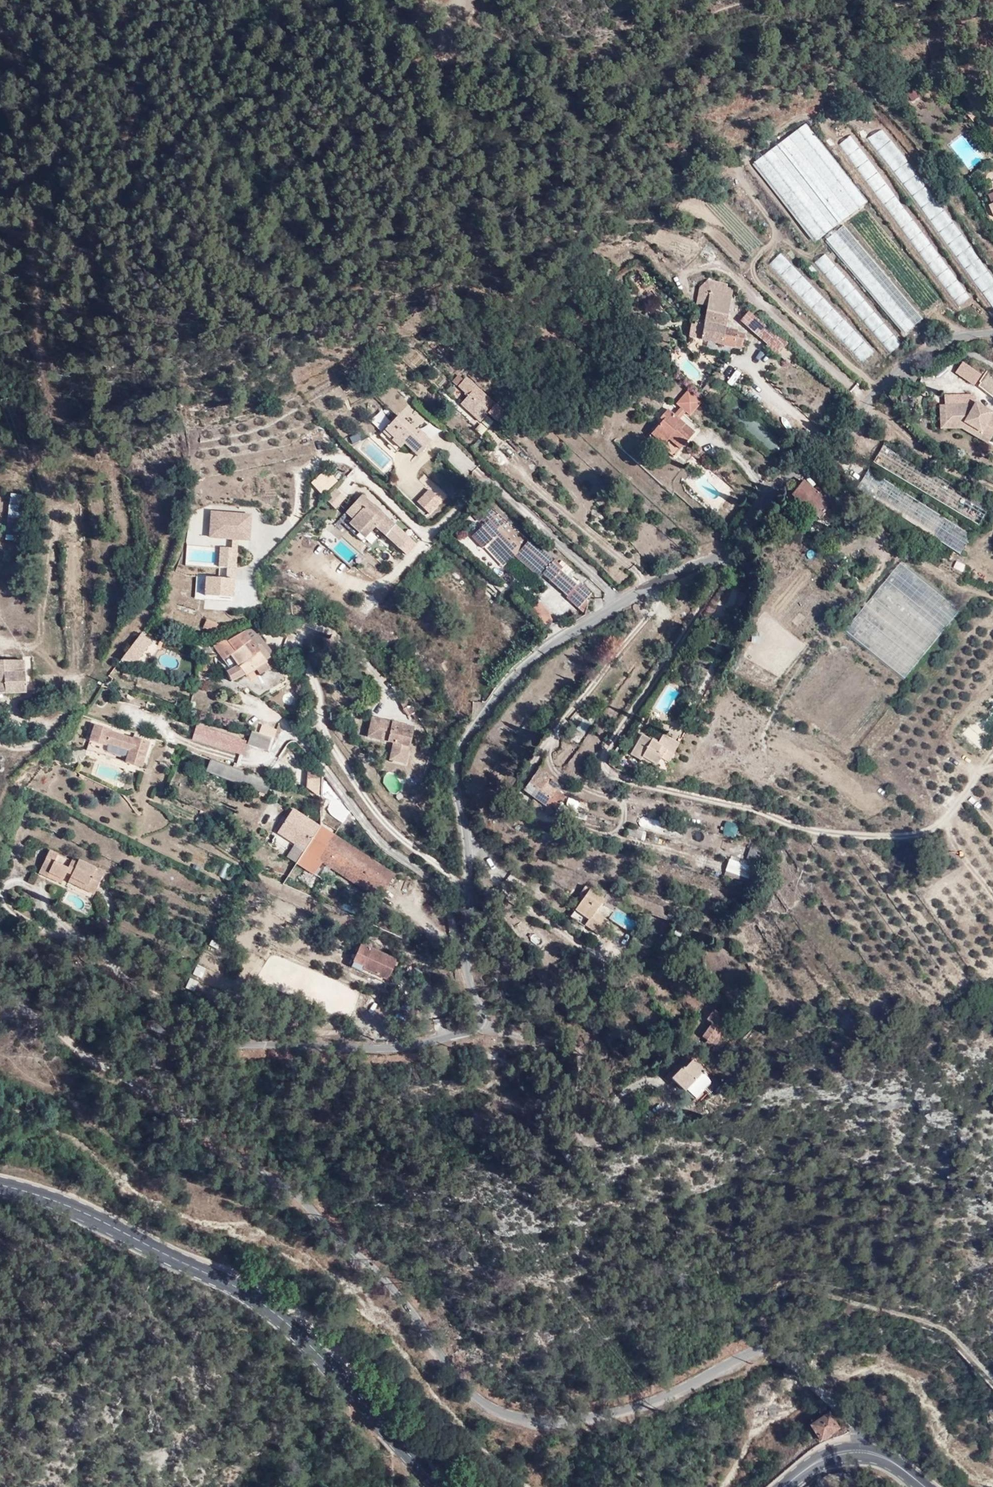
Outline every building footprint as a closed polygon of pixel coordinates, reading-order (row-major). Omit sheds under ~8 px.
[(914,87),(906,94),(912,101),(920,94),(914,87)] [(814,237),(865,194),(805,114),(752,155),(814,237)] [(983,192),(988,205),(992,203),(992,188),(983,192)] [(942,295),(862,202),(845,216),(925,310),(942,295)] [(904,326),(921,312),(842,219),(825,233),(904,326)] [(821,256),(814,261),(823,274),(830,268),(821,256)] [(728,287),(707,282),(703,302),(724,306),(728,287)] [(746,322),(754,312),(741,299),(732,308),(746,322)] [(722,314),(724,306),(703,302),(701,311),(697,330),(737,338),(740,324),(734,323),(734,320),(721,318),(722,314)] [(768,326),(754,312),(746,322),(770,346),(781,333),(771,322),(768,326)] [(472,394),(476,398),(482,404),(493,392),(455,357),(445,368),(455,378),(447,386),(464,401),(472,394)] [(981,372),(964,361),(957,371),(974,383),(981,372)] [(677,393),(681,397),(687,402),(690,405),(701,393),(689,381),(677,393)] [(974,393),(946,393),(946,403),(944,404),(945,421),(968,420),(980,428),(979,432),(989,438),(992,432),(992,412),(974,401),(974,393)] [(468,406),(476,398),(472,394),(464,401),(468,406)] [(687,402),(681,397),(673,407),(678,412),(687,402)] [(678,412),(673,407),(666,400),(657,409),(660,412),(646,428),(670,449),(687,431),(676,421),(682,414),(678,412)] [(494,417),(501,406),(493,401),(486,412),(494,417)] [(988,441),(989,438),(979,432),(980,428),(968,420),(945,421),(944,404),(940,403),(941,427),(962,426),(988,441)] [(461,405),(458,408),(474,425),(477,421),(461,405)] [(379,424),(396,440),(400,436),(413,447),(426,433),(412,420),(410,422),(393,407),(379,424)] [(676,421),(687,431),(693,424),(682,414),(676,421)] [(390,446),(396,440),(379,424),(373,430),(390,446)] [(972,516),(983,496),(881,434),(870,453),(972,516)] [(957,545),(968,525),(866,461),(854,480),(957,545)] [(819,476),(813,472),(810,477),(802,470),(790,486),(804,497),(819,476)] [(820,485),(824,480),(819,476),(804,497),(818,507),(830,491),(820,485)] [(413,495),(425,506),(437,494),(425,482),(413,495)] [(396,543),(405,532),(380,510),(378,513),(372,507),(370,509),(361,501),(365,496),(358,489),(342,506),(349,513),(345,517),(355,526),(361,521),(366,527),(369,524),(363,519),(370,514),(375,520),(373,522),(396,543)] [(6,516),(19,517),(20,492),(8,492),(6,516)] [(378,513),(380,510),(365,496),(361,501),(370,509),(372,507),(378,513)] [(245,535),(247,510),(208,508),(206,532),(229,534),(235,534),(245,535)] [(486,521),(516,548),(524,538),(478,509),(470,518),(480,527),(486,521)] [(373,522),(375,520),(370,514),(363,519),(369,524),(369,525),(373,522)] [(361,532),(366,527),(361,521),(355,526),(361,532)] [(505,560),(510,555),(516,548),(486,521),(480,527),(466,542),(477,553),(482,548),(486,544),(505,560)] [(15,522),(5,522),(5,530),(0,530),(0,537),(15,537),(15,522)] [(535,577),(539,572),(549,562),(553,557),(528,534),(524,538),(516,548),(510,555),(535,577)] [(865,558),(874,547),(864,539),(856,549),(865,558)] [(234,559),(235,541),(229,541),(217,540),(216,558),(227,558),(234,559)] [(501,565),(505,560),(486,544),(482,548),(501,565)] [(575,584),(577,582),(568,573),(572,569),(561,559),(557,562),(553,557),(549,562),(575,584)] [(549,562),(539,572),(578,608),(591,594),(577,582),(575,584),(549,562)] [(908,672),(957,611),(901,565),(893,568),(903,576),(904,578),(910,575),(913,581),(926,592),(931,603),(923,614),(902,623),(907,635),(885,618),(895,639),(902,636),(897,643),(901,653),(895,661),(889,664),(902,675),(908,672)] [(232,588),(233,570),(227,569),(205,569),(204,588),(232,588)] [(746,600),(751,587),(744,585),(740,598),(746,600)] [(538,600),(530,608),(543,623),(552,615),(538,600)] [(216,634),(221,624),(209,618),(204,629),(216,634)] [(269,659),(276,654),(262,637),(255,643),(250,638),(244,631),(226,643),(224,640),(211,651),(220,662),(230,673),(234,677),(238,683),(258,667),(269,659)] [(154,641),(146,634),(126,660),(136,665),(154,641)] [(22,685),(16,665),(12,652),(0,656),(0,690),(1,692),(22,686),(22,685)] [(272,666),(269,659),(258,667),(262,674),(272,666)] [(193,662),(193,673),(230,673),(220,662),(193,662)] [(399,708),(404,704),(405,703),(401,696),(394,700),(399,708)] [(409,711),(404,704),(399,708),(398,708),(403,715),(409,711)] [(390,749),(406,751),(410,725),(367,718),(364,739),(391,743),(390,749)] [(130,757),(145,762),(151,743),(137,737),(136,740),(113,732),(114,729),(98,723),(92,740),(131,753),(130,757)] [(979,749),(986,742),(971,727),(964,734),(979,749)] [(243,756),(247,743),(198,730),(195,742),(243,756)] [(250,744),(270,751),(274,738),(253,731),(250,744)] [(651,741),(641,736),(631,756),(642,761),(643,759),(659,766),(661,759),(671,764),(679,743),(664,735),(659,744),(651,741)] [(404,763),(406,751),(390,749),(389,761),(404,763)] [(143,769),(145,762),(130,757),(128,762),(143,769)] [(319,790),(320,770),(305,769),(304,789),(319,790)] [(391,772),(381,779),(391,793),(401,786),(391,772)] [(562,785),(554,778),(549,783),(538,773),(525,789),(554,815),(562,806),(565,810),(567,807),(573,799),(560,787),(562,785)] [(391,875),(290,808),(266,845),(311,876),(320,862),(375,898),(391,875)] [(723,822),(723,834),(737,834),(736,822),(723,822)] [(72,872),(76,865),(46,851),(36,873),(45,877),(47,872),(61,879),(67,869),(72,872)] [(78,860),(76,865),(72,872),(70,877),(87,886),(85,890),(91,893),(101,871),(78,860)] [(748,887),(753,870),(728,861),(722,878),(748,887)] [(47,872),(45,877),(59,885),(61,879),(47,872)] [(68,882),(85,890),(87,886),(70,877),(68,882)] [(587,917),(593,909),(602,896),(583,882),(577,890),(581,893),(572,907),(587,917)] [(627,930),(635,919),(618,906),(610,917),(627,930)] [(589,918),(587,917),(572,907),(566,914),(582,926),(584,924),(589,918)] [(604,918),(593,909),(587,917),(589,918),(584,924),(595,932),(604,918)] [(652,947),(632,935),(630,949),(652,947)] [(381,978),(389,958),(354,942),(345,962),(381,978)] [(201,976),(205,967),(196,963),(192,972),(201,976)] [(348,1018),(361,993),(318,972),(306,997),(348,1018)] [(193,990),(198,980),(188,976),(184,986),(193,990)] [(722,1050),(740,1027),(726,1016),(718,1026),(724,1031),(714,1043),(722,1050)] [(725,1087),(703,1066),(695,1075),(693,1073),(682,1084),(705,1107),(725,1087)] [(820,1438),(838,1427),(825,1412),(808,1424),(820,1438)]
